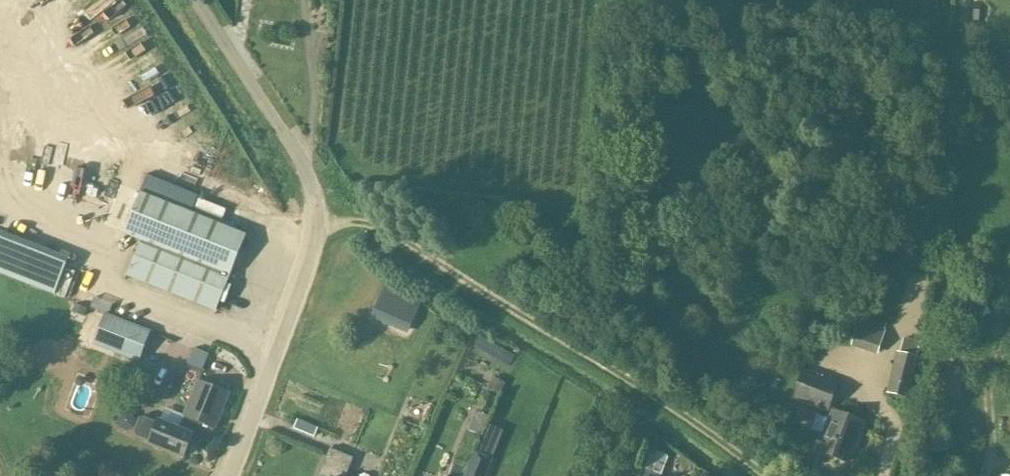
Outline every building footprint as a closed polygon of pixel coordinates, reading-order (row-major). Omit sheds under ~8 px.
[(159,199),(192,213),(199,196),(166,183),(159,199)] [(123,235),(139,241),(229,277),(246,236),(139,194),(123,235)] [(0,240),(0,274),(54,295),(66,265),(0,240)] [(229,277),(139,241),(125,276),(216,312),(229,277)] [(408,333),(423,300),(385,284),(371,317),(408,333)] [(140,363),(152,332),(106,313),(93,344),(140,363)] [(878,354),(886,330),(859,321),(851,345),(878,354)] [(477,336),(473,346),(510,361),(514,351),(477,336)] [(194,348),(188,364),(204,370),(210,354),(194,348)] [(909,398),(920,357),(897,351),(887,392),(909,398)] [(833,398),(840,382),(814,372),(803,368),(792,398),(828,412),(833,398)] [(219,388),(199,380),(179,429),(145,415),(140,418),(135,432),(137,437),(185,456),(193,436),(209,442),(229,392),(227,392),(230,385),(222,381),(219,388)] [(484,433),(490,414),(476,410),(470,429),(484,433)] [(858,436),(863,422),(834,410),(824,435),(820,433),(814,448),(848,461),(854,448),(858,449),(862,438),(858,436)] [(314,437),(318,428),(298,420),(296,424),(294,429),(314,437)] [(496,453),(506,430),(492,424),(482,447),(496,453)] [(353,458),(329,449),(319,475),(320,475),(346,475),(353,458)] [(668,456),(650,450),(640,475),(661,475),(668,456)] [(466,475),(486,475),(493,461),(475,454),(466,475)]
